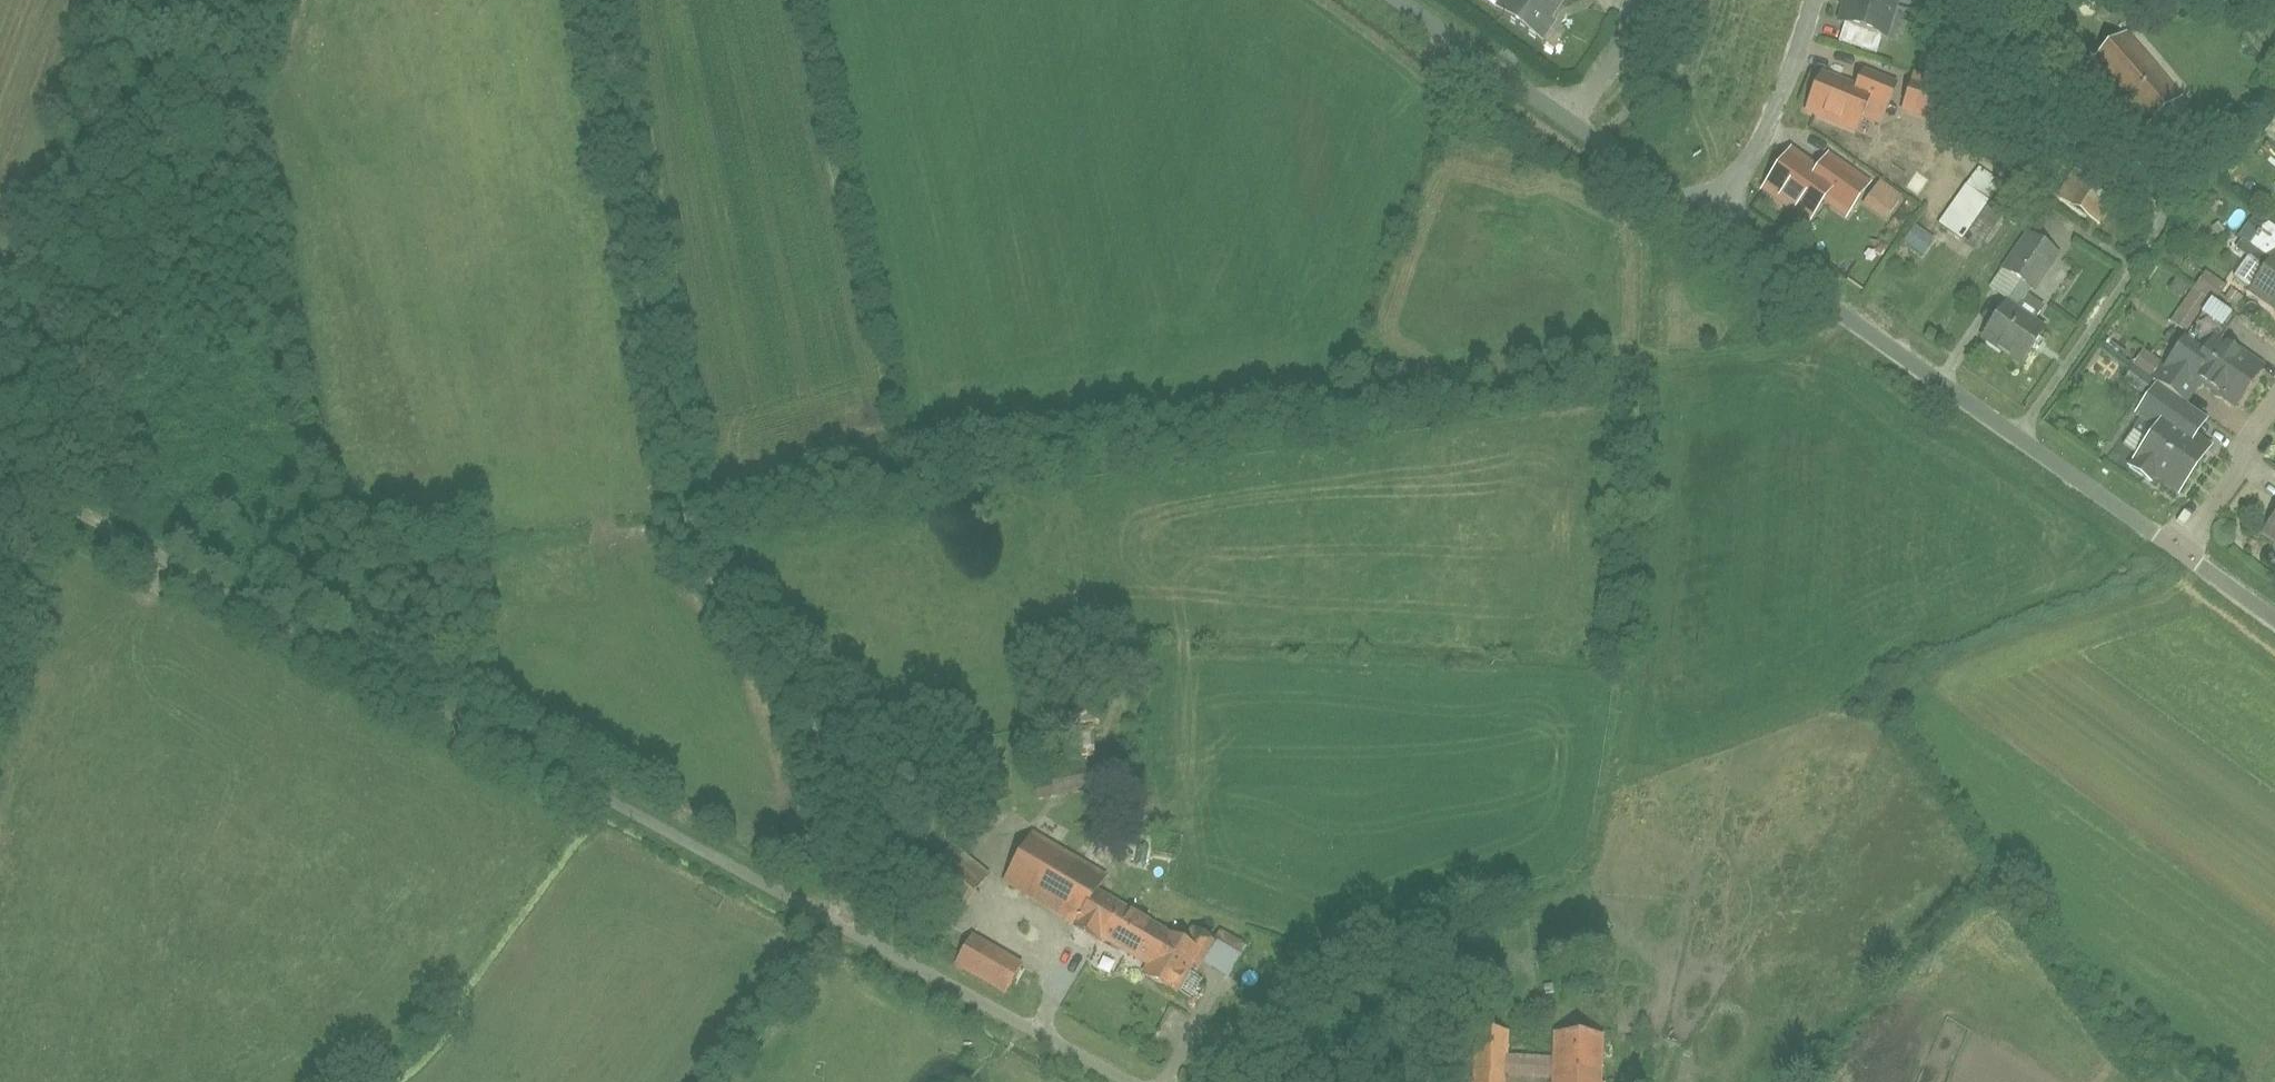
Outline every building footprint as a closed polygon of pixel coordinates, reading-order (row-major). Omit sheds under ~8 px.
[(1496,18),(1539,46),(1568,0),(1507,0),(1496,18)] [(1885,53),(1901,0),(1859,0),(1846,41),(1885,53)] [(2125,34),(2087,67),(2141,128),(2179,94),(2125,34)] [(1824,69),(1807,109),(1867,134),(1884,94),(1824,69)] [(1831,168),(1798,147),(1767,194),(1816,226),(1842,208),(1853,216),(1874,183),(1837,159),(1831,168)] [(2075,175),(2060,199),(2100,223),(2115,199),(2075,175)] [(1946,223),(1971,243),(2007,198),(1981,178),(1946,223)] [(1910,241),(1930,254),(1942,235),(1922,222),(1910,241)] [(2054,336),(2026,319),(2062,261),(2024,237),(2001,275),(2016,284),(1982,339),(2033,371),(2054,336)] [(2243,299),(2274,323),(2274,257),(2243,299)] [(2262,370),(2220,341),(2235,319),(2195,291),(2172,324),(2206,348),(2201,355),(2184,342),(2156,382),(2157,383),(2184,401),(2198,381),(2236,407),(2262,370)] [(2155,475),(2180,492),(2209,450),(2169,422),(2184,401),(2157,383),(2135,415),(2157,430),(2130,468),(2150,482),(2155,475)] [(2265,537),(2274,544),(2274,523),(2265,537)] [(1034,839),(1005,889),(1157,980),(1182,938),(1111,895),(1116,888),(1034,839)] [(903,894),(940,918),(969,875),(933,851),(903,894)] [(948,972),(1007,1003),(1025,969),(967,938),(948,972)] [(1469,1081),(1611,1081),(1611,1040),(1558,1040),(1558,1059),(1513,1059),(1513,1034),(1469,1034),(1469,1081)]
